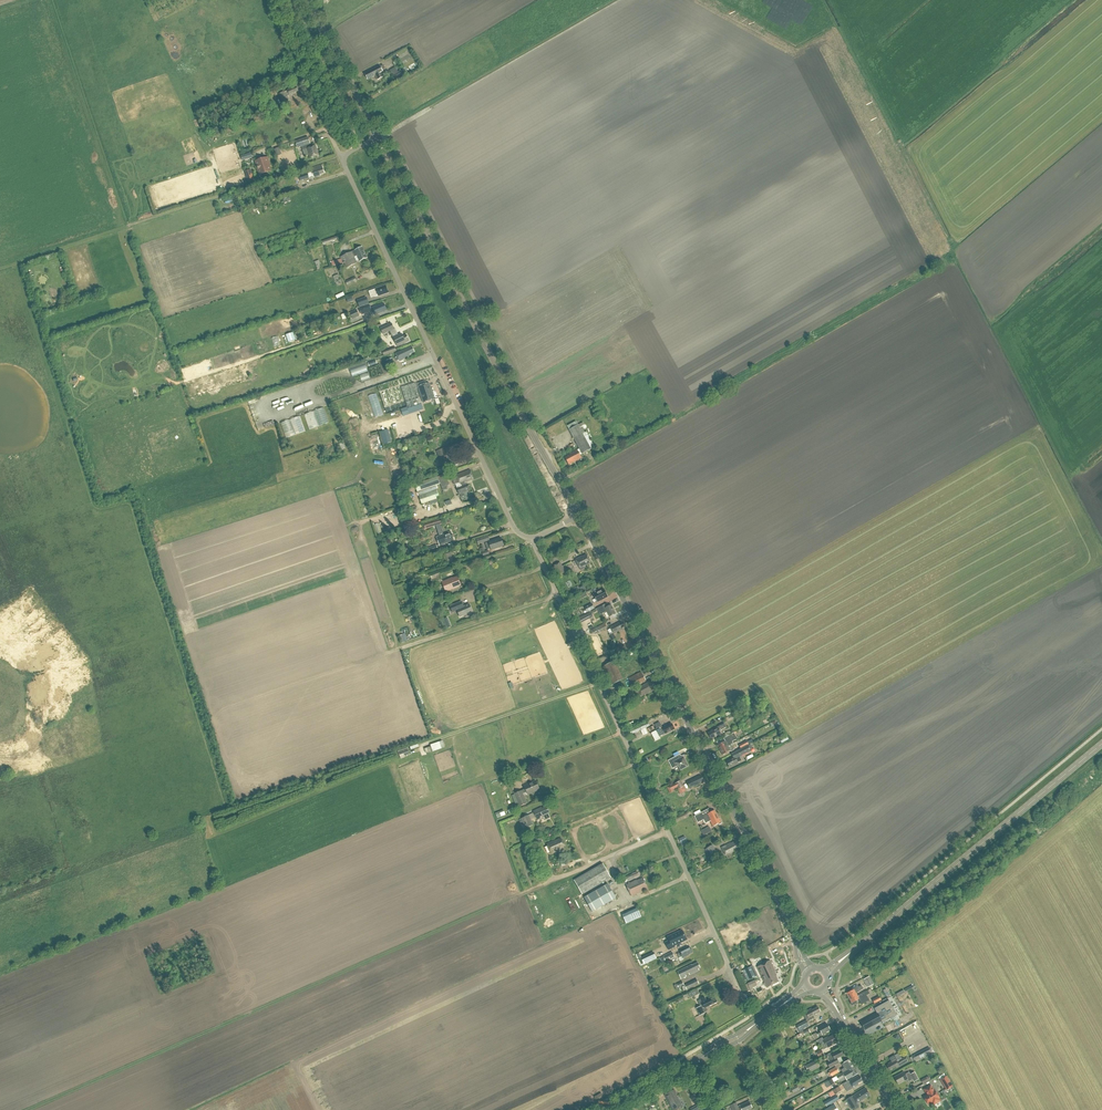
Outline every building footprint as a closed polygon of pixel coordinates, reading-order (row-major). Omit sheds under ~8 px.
[(375,76),(378,80),(384,77),(381,72),(383,72),(382,71),(385,69),(383,65),(380,67),(373,70),(365,74),(368,79),(375,76)] [(400,72),(392,76),(395,81),(403,77),(400,72)] [(279,94),(282,103),(288,100),(287,97),(294,94),(294,93),(298,92),(296,87),(287,91),(284,92),(279,94)] [(271,101),(267,91),(262,94),(266,103),(271,101)] [(315,147),(309,149),(308,145),(310,144),(308,138),(295,142),(297,148),(302,147),(305,157),(309,155),(310,158),(318,156),(316,147),(315,147)] [(241,155),(242,160),(253,157),(251,152),(241,155)] [(256,162),(259,175),(271,172),(270,167),(268,158),(256,162)] [(299,176),(300,181),(309,178),(309,177),(313,176),(314,179),(321,176),(320,175),(324,173),(322,166),(311,170),(312,172),(302,175),(299,176)] [(245,172),(248,181),(253,179),(251,170),(245,172)] [(314,232),(311,223),(305,226),(310,238),(313,237),(311,233),(314,232)] [(321,244),(323,247),(338,241),(337,238),(321,244)] [(344,264),(365,253),(362,248),(354,252),(355,253),(352,254),(351,253),(341,258),(344,264)] [(345,264),(347,269),(357,264),(356,263),(359,261),(359,262),(367,259),(365,253),(344,264),(345,264)] [(342,283),(338,275),(332,278),(336,286),(342,283)] [(355,276),(345,280),(346,285),(357,281),(355,276)] [(378,297),(388,294),(385,286),(376,289),(368,292),(371,298),(378,296),(378,297)] [(366,298),(357,301),(359,308),(369,304),(366,298)] [(383,304),(376,307),(372,308),(375,316),(386,311),(383,304)] [(359,309),(362,315),(371,311),(369,305),(359,309)] [(350,314),(352,320),(359,317),(357,310),(350,314)] [(394,330),(391,323),(380,329),(382,333),(388,330),(389,332),(394,330)] [(393,338),(397,347),(409,342),(406,336),(402,337),(401,334),(393,338)] [(412,347),(403,351),(395,354),(399,362),(403,360),(410,356),(410,355),(414,353),(412,347)] [(385,366),(387,371),(395,368),(392,358),(386,361),(388,365),(385,366)] [(368,364),(352,369),(354,375),(369,371),(368,364)] [(435,400),(429,383),(418,387),(423,403),(435,400)] [(408,401),(410,408),(417,406),(415,399),(408,401)] [(362,403),(357,405),(361,415),(360,415),(364,425),(370,423),(362,403)] [(323,408),(304,415),(309,429),(328,422),(323,408)] [(407,408),(401,410),(403,416),(409,414),(407,408)] [(300,416),(280,423),(285,438),(305,431),(300,416)] [(569,455),(565,458),(569,465),(582,458),(580,455),(591,449),(583,434),(585,433),(580,424),(569,430),(579,449),(578,450),(577,450),(569,455)] [(436,452),(440,461),(448,457),(452,467),(458,465),(453,452),(460,449),(458,443),(456,444),(436,452)] [(438,468),(440,474),(449,470),(447,465),(438,468)] [(471,479),(473,479),(470,470),(462,473),(456,475),(459,483),(455,484),(457,488),(459,494),(469,491),(467,484),(466,485),(465,483),(472,480),(471,479)] [(438,477),(415,485),(417,492),(422,505),(437,500),(436,497),(439,496),(437,489),(442,488),(443,491),(451,488),(445,474),(438,477)] [(408,508),(410,514),(418,511),(416,505),(408,508)] [(445,524),(443,518),(427,523),(429,529),(445,524)] [(379,529),(388,526),(387,521),(377,524),(379,529)] [(436,537),(439,546),(451,541),(451,540),(453,539),(450,532),(436,537)] [(476,540),(478,545),(489,541),(488,536),(476,540)] [(490,549),(491,551),(504,546),(501,538),(488,542),(489,543),(485,544),(487,550),(490,549)] [(576,561),(580,568),(581,571),(586,569),(585,566),(590,563),(587,556),(582,559),(582,558),(576,561)] [(568,573),(565,567),(562,568),(560,564),(553,568),(558,578),(568,573)] [(430,580),(432,585),(442,582),(440,576),(439,576),(438,573),(430,576),(431,580),(430,580)] [(453,579),(452,579),(442,583),(446,592),(457,588),(456,587),(460,586),(457,578),(453,579)] [(604,589),(593,595),(597,603),(608,597),(604,589)] [(462,602),(461,602),(450,606),(452,611),(457,610),(460,617),(472,612),(469,605),(463,607),(461,602),(462,602)] [(583,611),(584,614),(594,609),(591,604),(584,607),(585,610),(583,611)] [(604,613),(607,612),(609,617),(615,614),(611,605),(608,606),(607,604),(601,607),(604,613)] [(592,616),(590,612),(575,620),(577,623),(592,616)] [(624,627),(621,622),(610,627),(613,634),(622,629),(622,628),(624,627)] [(595,634),(607,628),(605,623),(593,629),(595,634)] [(607,655),(595,660),(596,665),(597,664),(609,660),(607,655)] [(629,679),(633,687),(645,680),(641,672),(629,679)] [(652,682),(651,681),(637,688),(642,697),(654,690),(654,689),(656,688),(652,682)] [(629,731),(631,735),(650,726),(647,722),(629,731)] [(719,727),(717,727),(711,731),(712,732),(708,734),(711,739),(721,733),(719,730),(720,730),(721,730),(726,727),(724,723),(719,727)] [(672,724),(663,729),(661,726),(655,729),(659,737),(674,729),(672,724)] [(718,745),(720,750),(731,745),(730,742),(737,739),(734,733),(726,737),(728,740),(718,745)] [(442,749),(439,742),(430,745),(433,752),(442,749)] [(720,750),(723,755),(730,751),(737,747),(736,744),(732,746),(731,745),(720,750)] [(726,762),(729,767),(738,763),(738,762),(741,760),(739,757),(750,751),(749,749),(752,747),(750,745),(748,746),(732,754),(734,758),(726,762)] [(409,752),(408,748),(398,752),(399,755),(401,759),(405,758),(404,754),(409,752)] [(680,754),(668,760),(672,769),(678,766),(680,770),(688,766),(685,759),(683,760),(680,754)] [(686,782),(690,789),(700,784),(699,783),(704,781),(701,776),(700,777),(699,775),(686,782)] [(524,786),(526,789),(515,794),(520,807),(527,803),(523,794),(527,792),(528,795),(540,790),(536,781),(524,786)] [(680,794),(686,792),(681,781),(667,788),(670,794),(674,792),(673,790),(677,788),(680,794)] [(542,809),(542,808),(533,811),(537,820),(543,818),(542,818),(549,815),(548,813),(549,813),(546,807),(542,809)] [(694,816),(698,823),(704,820),(705,824),(710,821),(713,827),(719,824),(719,825),(722,823),(719,818),(718,818),(714,810),(707,814),(702,817),(701,813),(694,816)] [(522,819),(526,828),(533,825),(529,815),(522,819)] [(704,836),(712,831),(709,827),(701,831),(704,836)] [(560,839),(553,842),(553,841),(547,844),(551,854),(564,848),(563,846),(565,846),(562,840),(560,840),(560,839)] [(733,851),(738,848),(736,843),(735,843),(734,842),(731,844),(731,843),(722,848),(726,855),(733,851)] [(707,848),(710,855),(716,852),(713,845),(707,848)] [(534,850),(539,863),(547,860),(541,847),(534,850)] [(574,881),(582,896),(611,879),(603,865),(574,881)] [(639,875),(637,871),(626,877),(628,881),(639,875)] [(627,885),(632,896),(648,889),(643,878),(637,881),(636,880),(627,885)] [(608,884),(584,898),(592,912),(616,898),(608,884)] [(641,917),(638,909),(623,915),(626,923),(641,917)] [(666,943),(669,950),(675,947),(674,946),(686,940),(682,931),(668,937),(670,941),(666,943)] [(678,954),(679,958),(682,957),(683,958),(689,955),(688,955),(693,953),(690,948),(685,950),(685,949),(679,951),(680,953),(678,954)] [(641,958),(644,964),(656,959),(653,952),(641,958)] [(665,961),(674,957),(672,952),(659,958),(661,961),(665,959),(665,961)] [(779,981),(776,976),(777,975),(775,972),(775,971),(771,961),(758,967),(767,987),(779,981)] [(681,979),(686,977),(685,975),(689,973),(690,975),(699,970),(699,969),(700,968),(698,963),(692,965),(678,971),(681,979)] [(745,969),(749,979),(758,976),(753,965),(745,969)] [(863,979),(867,987),(872,984),(868,976),(863,979)] [(697,979),(685,985),(687,989),(699,984),(697,979)] [(847,993),(849,998),(857,994),(856,993),(859,991),(863,989),(861,986),(859,987),(858,986),(853,988),(854,989),(847,993)] [(850,1003),(851,1005),(856,1003),(855,1001),(859,999),(861,1004),(869,1000),(866,995),(869,994),(868,991),(863,993),(858,996),(857,994),(849,998),(851,1002),(850,1003)] [(697,1008),(700,1015),(705,1013),(705,1012),(708,1010),(706,1007),(717,1002),(714,997),(707,1001),(705,997),(700,999),(702,1003),(703,1005),(697,1008)] [(861,1023),(861,1022),(865,1029),(865,1030),(881,1021),(883,1023),(897,1015),(889,1000),(874,1009),(877,1013),(861,1022),(861,1023)] [(807,1022),(814,1018),(813,1015),(820,1012),(818,1007),(813,1010),(812,1009),(805,1012),(807,1015),(804,1016),(807,1022)] [(806,1020),(796,1026),(799,1031),(809,1026),(806,1020)] [(820,1031),(812,1035),(815,1039),(819,1037),(819,1036),(822,1034),(823,1034),(830,1030),(827,1024),(819,1029),(820,1031)] [(778,1027),(772,1031),(778,1042),(782,1040),(780,1036),(782,1035),(778,1027)] [(824,1040),(828,1047),(837,1042),(833,1036),(829,1038),(828,1037),(824,1040)] [(912,1056),(915,1062),(926,1057),(925,1055),(931,1052),(929,1047),(912,1056)] [(841,1050),(832,1054),(834,1059),(827,1063),(830,1067),(839,1062),(837,1059),(844,1055),(841,1050)] [(889,1065),(887,1066),(889,1070),(895,1067),(896,1068),(899,1066),(908,1061),(906,1057),(898,1061),(895,1056),(890,1058),(892,1062),(888,1064),(889,1065)] [(848,1070),(854,1067),(849,1059),(844,1063),(842,1064),(844,1068),(841,1070),(843,1073),(848,1070)] [(805,1065),(808,1071),(818,1066),(815,1060),(805,1065)] [(839,1072),(836,1067),(829,1072),(832,1076),(839,1072)] [(837,1077),(839,1080),(845,1077),(847,1080),(852,1077),(858,1074),(854,1067),(848,1070),(843,1073),(837,1077)] [(909,1072),(905,1074),(904,1072),(894,1077),(898,1084),(907,1079),(909,1082),(913,1080),(914,1082),(918,1080),(914,1072),(910,1074),(909,1072)] [(859,1075),(843,1085),(846,1090),(847,1092),(853,1088),(859,1085),(858,1083),(862,1081),(859,1075)] [(939,1079),(946,1090),(952,1086),(945,1075),(939,1079)] [(932,1102),(933,1104),(940,1101),(938,1098),(939,1098),(934,1091),(930,1086),(924,1090),(927,1095),(924,1097),(928,1104),(932,1102)] [(858,1107),(856,1103),(870,1095),(865,1088),(856,1094),(852,1097),(852,1096),(847,1100),(853,1109),(858,1107)] [(673,1109),(676,1109),(682,1107),(675,1095),(677,1094),(674,1090),(665,1095),(673,1109)] [(828,1100),(830,1104),(839,1099),(836,1095),(828,1100)] [(738,1107),(737,1103),(731,1105),(733,1109),(747,1109),(752,1108),(749,1101),(740,1106),(738,1107)]
